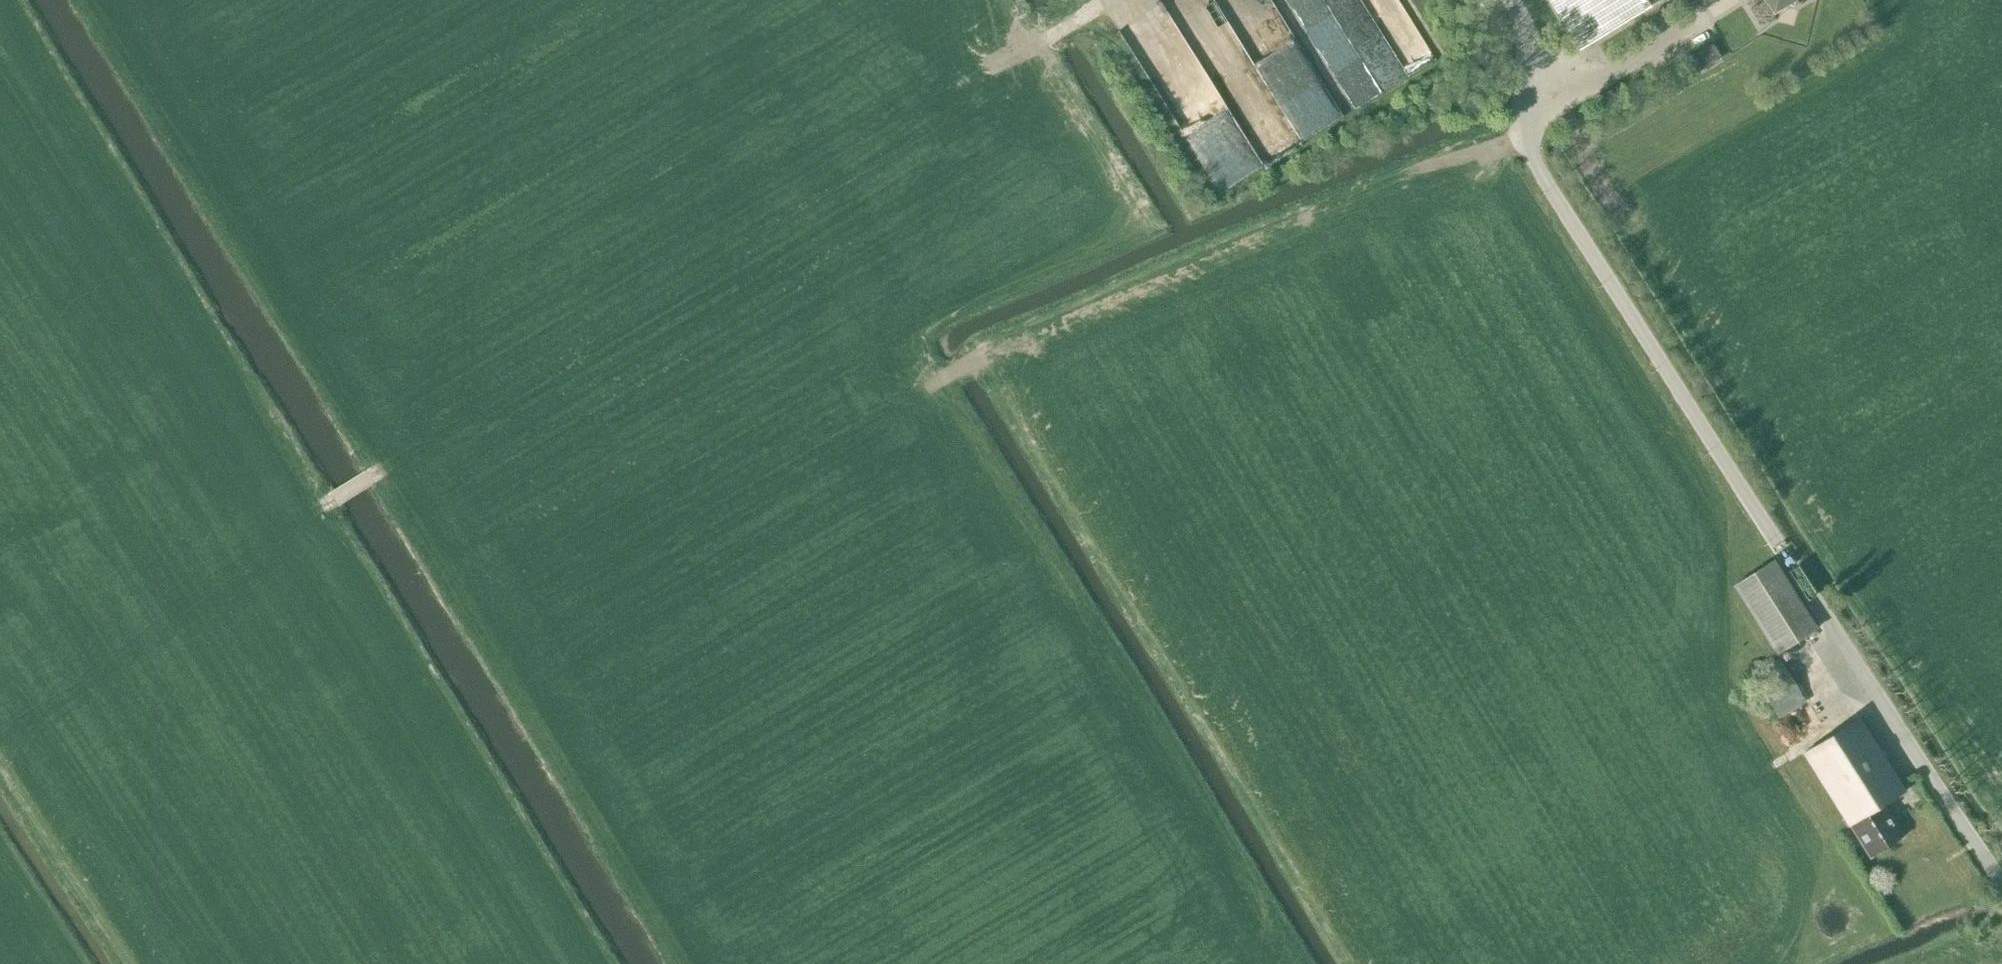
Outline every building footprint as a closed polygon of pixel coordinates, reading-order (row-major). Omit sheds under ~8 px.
[(1438,57),(1407,0),(1361,0),(1363,5),(1341,17),(1381,89),(1438,57)] [(1579,48),(1656,0),(1549,0),(1579,48)] [(1774,11),(1787,3),(1793,4),(1794,0),(1767,0),(1774,11)] [(1698,71),(1710,64),(1702,50),(1690,57),(1698,71)] [(1733,585),(1776,653),(1817,628),(1774,560),(1733,585)] [(1752,675),(1775,713),(1803,696),(1779,658),(1752,675)] [(1881,805),(1905,790),(1859,717),(1801,754),(1847,827),(1850,825),(1870,857),(1901,837),(1881,805)]
